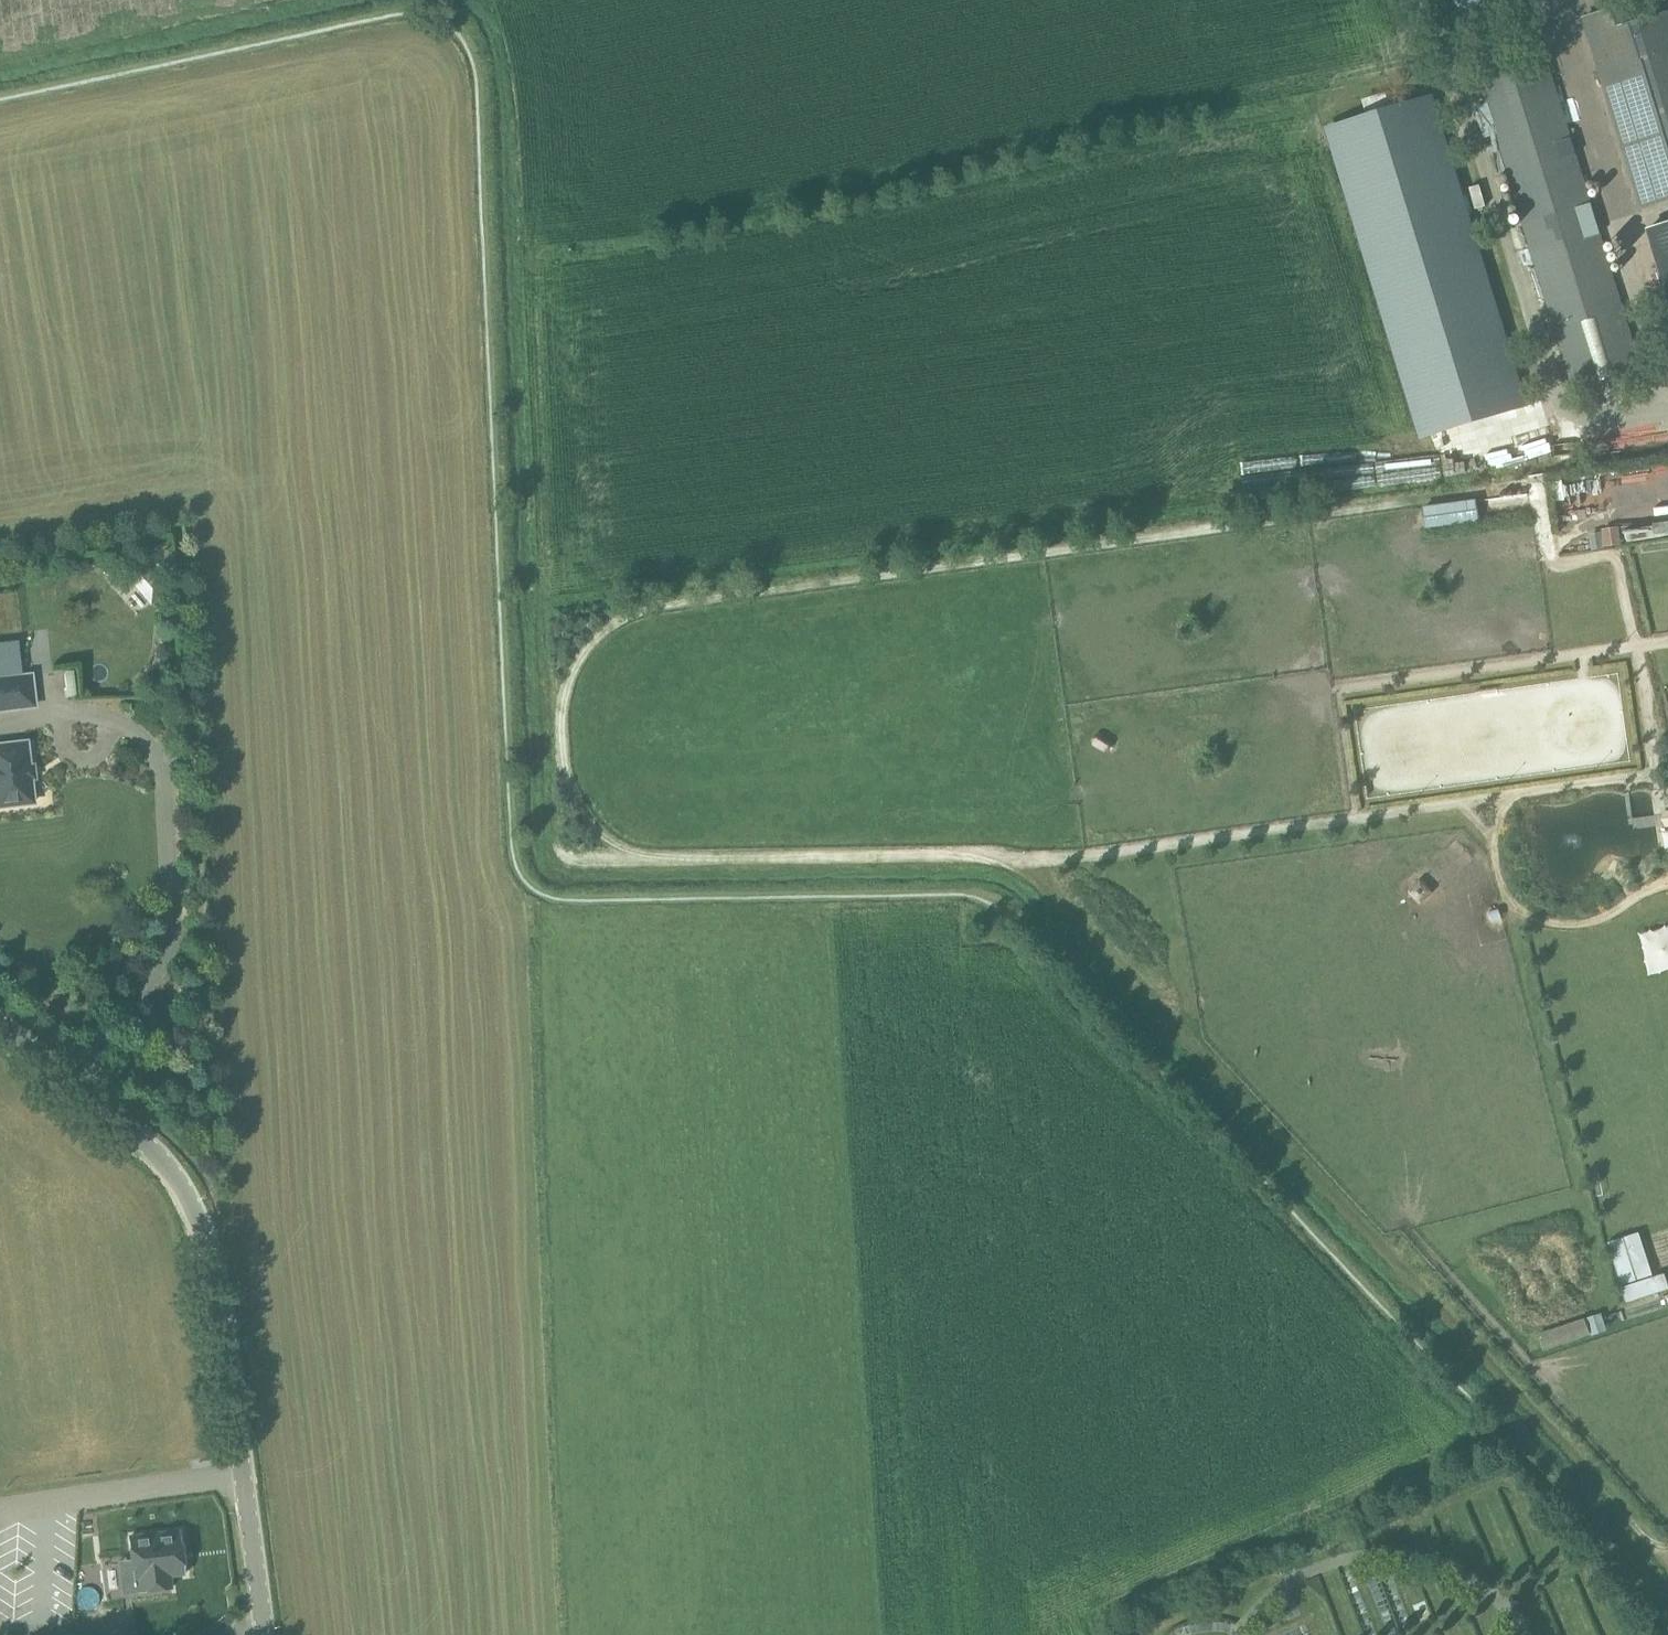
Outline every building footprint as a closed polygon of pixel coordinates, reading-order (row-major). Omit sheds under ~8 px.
[(1476,1),(1475,0),(1449,0),(1457,13),(1476,1)] [(1650,21),(1643,1),(1585,19),(1643,209),(1667,201),(1667,15),(1650,21)] [(1550,61),(1479,82),(1506,173),(1574,392),(1643,371),(1550,61)] [(1423,436),(1523,406),(1429,99),(1330,129),(1423,436)] [(1649,230),(1667,290),(1667,224),(1649,230)] [(1618,527),(1603,529),(1605,547),(1621,545),(1618,527)] [(1601,532),(1590,534),(1593,550),(1604,548),(1601,532)] [(125,576),(152,607),(169,591),(142,560),(125,576)] [(0,660),(0,671),(16,670),(15,659),(0,660)] [(0,679),(0,710),(35,706),(31,676),(0,679)] [(0,746),(0,807),(34,803),(27,742),(0,746)] [(185,1574),(180,1531),(130,1537),(132,1560),(135,1580),(139,1579),(140,1593),(171,1589),(170,1576),(185,1574)] [(192,1607),(204,1605),(202,1588),(189,1590),(192,1607)]
